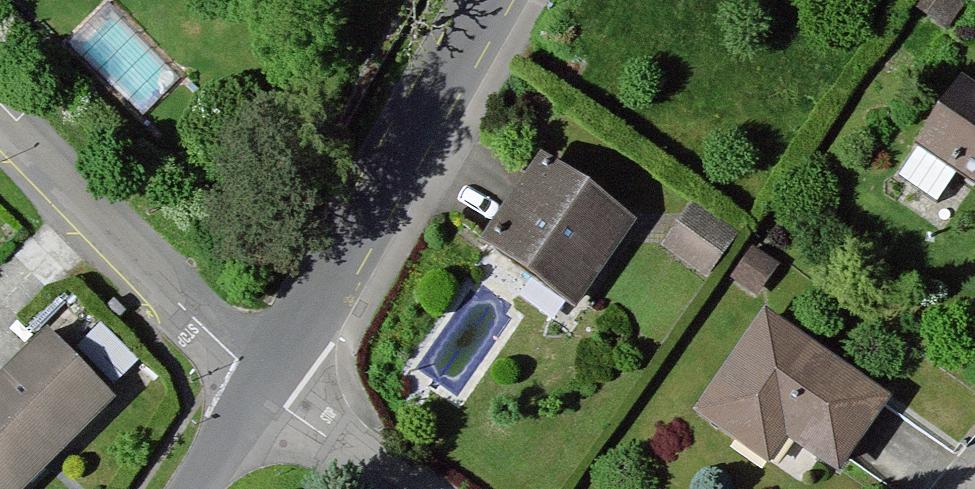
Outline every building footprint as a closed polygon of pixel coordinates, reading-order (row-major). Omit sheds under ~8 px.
[(941,69),(898,138),(974,186),(974,90),(941,69)] [(631,208),(529,137),(469,221),(572,293),(631,208)] [(728,230),(683,200),(658,238),(703,268),(728,230)] [(775,260),(747,240),(726,270),(753,289),(775,260)] [(749,307),(683,404),(759,456),(778,429),(830,465),(835,458),(879,488),(933,488),(959,452),(749,307)] [(0,347),(0,488),(12,488),(107,388),(29,316),(0,347)] [(100,318),(72,345),(107,380),(134,354),(100,318)]
